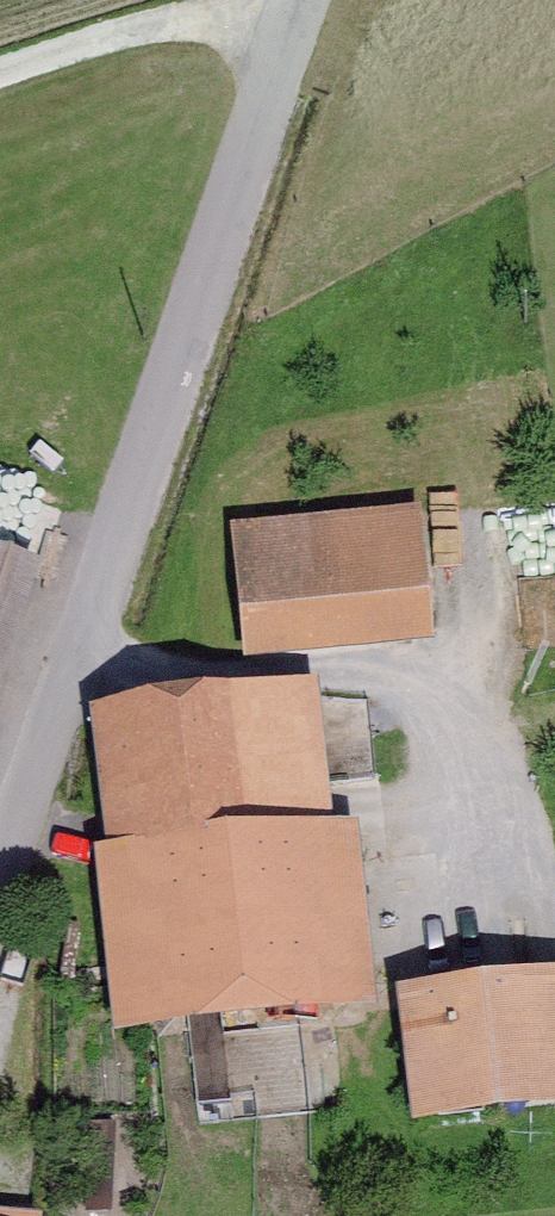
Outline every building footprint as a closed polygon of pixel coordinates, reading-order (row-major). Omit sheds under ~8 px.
[(416,517),(237,534),(246,618),(424,600),(416,517)] [(154,1005),(331,987),(299,695),(98,720),(108,815),(133,813),(154,1005)] [(554,988),(412,1005),(424,1106),(554,1090),(554,995),(554,988)] [(88,1214),(115,1214),(117,1126),(90,1126),(88,1214)]
